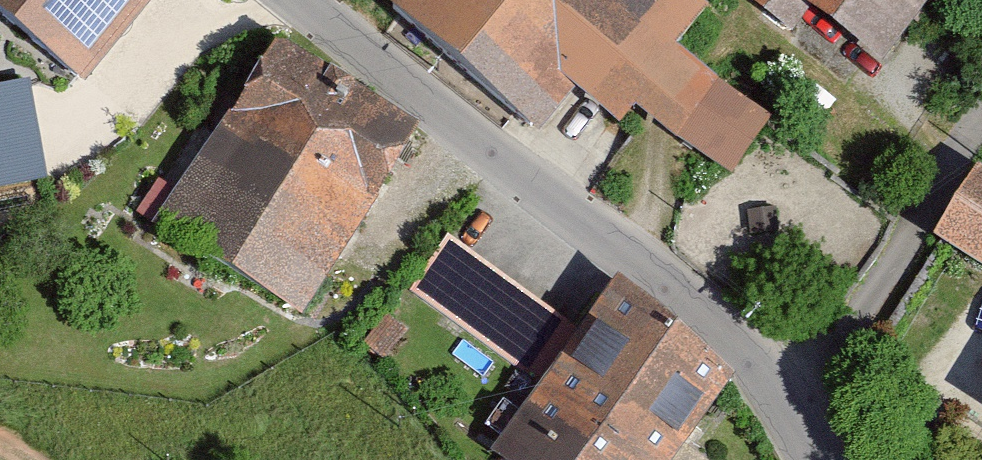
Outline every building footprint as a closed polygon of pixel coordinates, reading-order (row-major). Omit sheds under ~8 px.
[(85,70),(136,0),(0,0),(0,9),(85,70)] [(362,7),(543,125),(580,93),(727,190),(791,93),(704,35),(727,0),(367,0),(362,7)] [(889,64),(930,0),(789,0),(889,64)] [(386,157),(234,68),(146,216),(298,306),(386,157)] [(52,169),(32,70),(0,76),(0,180),(52,169)] [(964,165),(925,231),(981,265),(981,175),(964,165)] [(558,305),(467,232),(419,291),(510,364),(558,305)] [(601,280),(484,457),(489,459),(685,459),(743,374),(601,280)] [(973,413),(981,418),(981,399),(973,413)]
